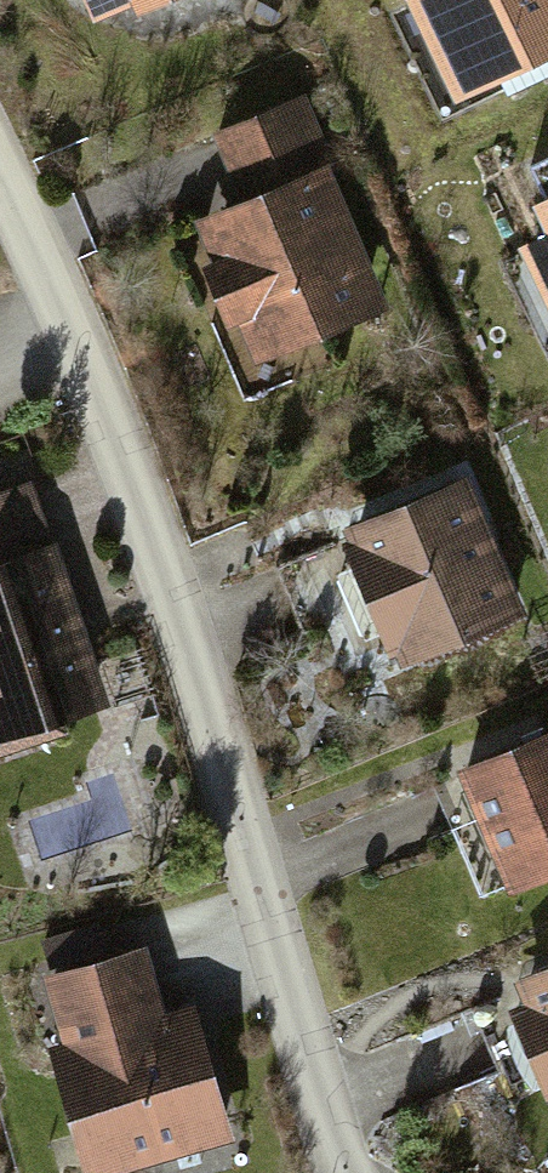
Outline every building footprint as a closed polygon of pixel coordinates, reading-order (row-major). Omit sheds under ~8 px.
[(105,16),(145,0),(98,0),(105,16)] [(156,14),(190,0),(151,0),(156,14)] [(455,87),(547,44),(547,0),(414,0),(455,87)] [(248,206),(203,226),(267,372),(402,314),(309,99),(219,138),(248,206)] [(539,202),(547,222),(547,198),(539,202)] [(524,243),(547,292),(547,231),(524,243)] [(479,480),(349,534),(409,677),(539,623),(479,480)] [(37,488),(0,502),(0,737),(9,760),(124,717),(37,488)] [(469,780),(519,904),(547,892),(547,748),(469,780)] [(62,986),(117,1172),(142,1172),(247,1142),(210,1015),(180,1024),(160,957),(62,986)] [(521,984),(547,1046),(547,972),(521,984)]
